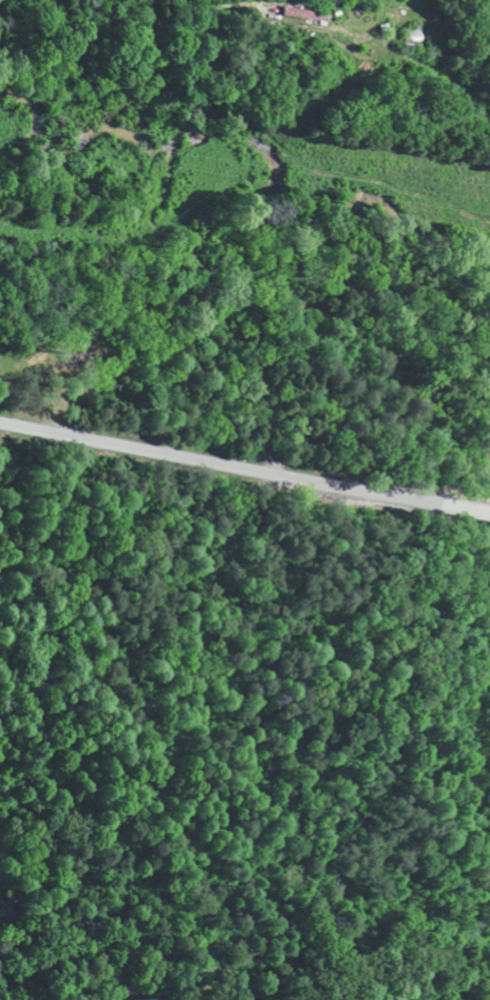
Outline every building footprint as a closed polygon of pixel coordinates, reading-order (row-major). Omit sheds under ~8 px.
[(336,11),(294,5),(292,14),(334,20),(336,11)]
